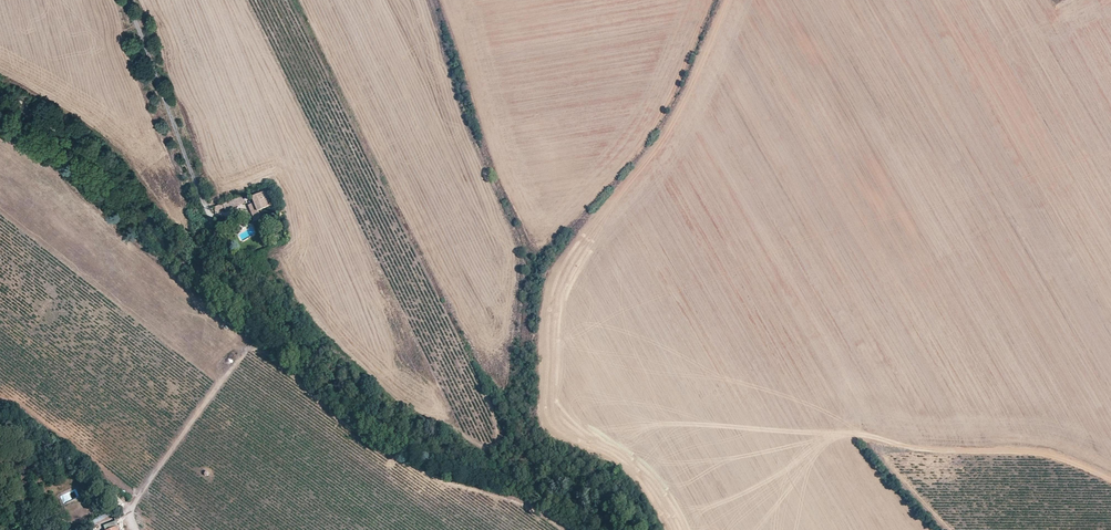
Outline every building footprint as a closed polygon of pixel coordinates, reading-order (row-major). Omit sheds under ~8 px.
[(265,192),(252,197),(255,203),(258,210),(271,204),(268,194),(266,195),(265,192)] [(242,195),(214,206),(216,211),(225,208),(225,210),(245,202),(242,195)] [(258,210),(255,203),(248,206),(254,218),(261,215),(258,210)] [(25,493),(19,496),(21,503),(28,500),(25,493)] [(111,510),(97,518),(99,522),(113,516),(111,510)]
